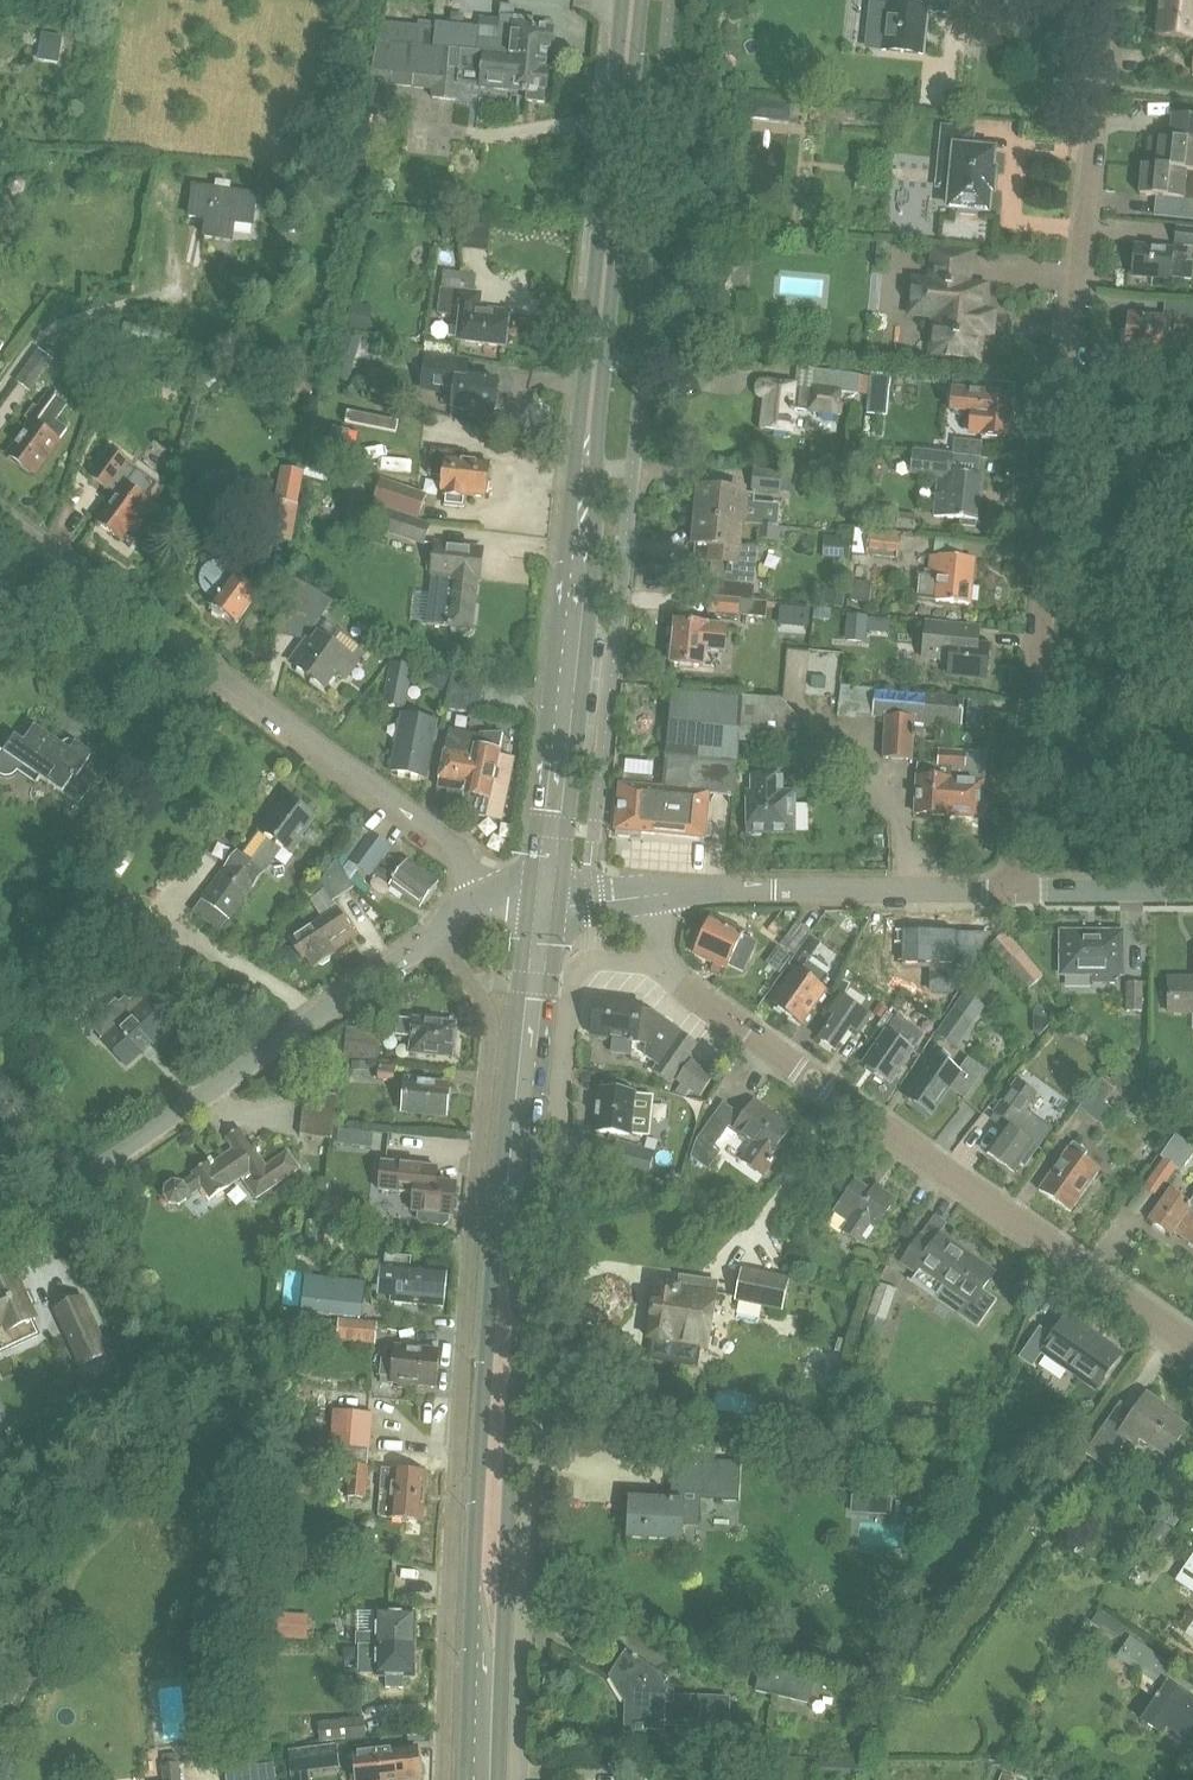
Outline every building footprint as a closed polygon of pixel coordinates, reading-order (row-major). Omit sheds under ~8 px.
[(871,6),(869,23),(884,25),(881,51),(923,55),(928,10),(947,12),(948,0),(872,0),(871,6)] [(1192,9),(1192,0),(1162,0),(1162,6),(1192,9)] [(420,26),(418,45),(437,46),(510,54),(546,58),(547,48),(550,48),(552,29),(534,27),(535,19),(516,17),(516,7),(501,5),(499,29),(480,27),(436,23),(436,27),(420,26)] [(1162,6),(1158,37),(1192,41),(1192,9),(1162,6)] [(382,41),(391,42),(416,44),(418,26),(383,24),(382,41)] [(59,63),(63,37),(49,35),(45,61),(59,63)] [(433,90),(432,99),(459,101),(462,69),(482,71),(481,88),(527,93),(526,101),(545,103),(548,69),(545,69),(546,58),(510,54),(437,46),(433,90)] [(751,119),(768,120),(770,101),(753,100),(751,119)] [(893,111),(873,109),(871,123),(891,126),(893,111)] [(1192,169),(1192,117),(1171,115),(1169,139),(1147,137),(1144,165),(1192,169)] [(959,215),(978,217),(978,211),(986,212),(988,192),(991,192),(993,173),(990,173),(992,153),(971,151),(972,132),(943,129),(938,187),(952,188),(950,208),(959,209),(959,215)] [(1192,220),(1192,169),(1144,165),(1142,165),(1139,195),(1163,197),(1161,217),(1192,220)] [(764,167),(764,220),(793,221),(793,168),(764,167)] [(23,178),(16,177),(10,180),(8,187),(12,193),(19,195),(25,192),(26,185),(23,178)] [(241,228),(265,227),(264,205),(212,208),(214,244),(242,243),(241,228)] [(442,227),(443,241),(461,239),(459,225),(442,227)] [(1192,247),(1192,228),(1176,226),(1175,246),(1192,247)] [(1192,280),(1192,274),(1192,263),(1188,263),(1189,249),(1174,248),(1174,252),(1135,248),(1132,274),(1192,280)] [(932,357),(979,361),(982,334),(992,335),(994,315),(984,314),(986,287),(969,285),(971,255),(934,251),(931,282),(914,280),(912,308),(913,308),(913,305),(937,307),(932,357)] [(459,340),(505,345),(509,312),(479,309),(481,292),(476,292),(478,274),(444,270),(440,313),(462,316),(459,340)] [(353,305),(349,327),(365,330),(369,308),(353,305)] [(1126,369),(1156,372),(1158,350),(1163,351),(1166,320),(1166,319),(1164,318),(1129,315),(1126,347),(1129,348),(1126,369)] [(1174,321),(1173,336),(1190,338),(1191,323),(1174,321)] [(350,383),(363,341),(346,336),(333,378),(350,383)] [(16,381),(30,393),(55,360),(39,349),(16,381)] [(418,366),(420,352),(411,350),(408,364),(418,366)] [(454,408),(495,413),(499,380),(468,376),(470,359),(425,354),(420,392),(455,396),(454,408)] [(763,429),(792,433),(795,409),(837,414),(840,391),(868,394),(870,376),(815,370),(812,387),(764,381),(761,382),(759,385),(758,392),(759,395),(762,397),(767,397),(763,429)] [(869,400),(888,402),(892,376),(872,374),(869,400)] [(981,435),(1011,438),(1014,402),(984,399),(986,380),(954,377),(951,410),(972,412),(971,432),(981,433),(981,435)] [(10,456),(35,474),(68,430),(57,422),(68,405),(50,392),(29,421),(34,424),(10,456)] [(954,440),(953,454),(980,457),(981,442),(954,440)] [(98,523),(121,539),(130,527),(137,532),(149,514),(143,510),(150,501),(147,499),(157,485),(145,476),(145,477),(107,449),(88,477),(116,499),(98,523)] [(443,507),(466,509),(468,495),(487,497),(491,463),(463,460),(463,452),(433,449),(430,474),(444,476),(442,493),(445,493),(443,507)] [(391,479),(422,480),(423,451),(401,450),(400,452),(369,451),(369,465),(391,466),(391,479)] [(912,466),(911,476),(939,479),(936,503),(935,516),(962,519),(962,525),(975,527),(976,520),(977,520),(982,475),(978,475),(980,457),(953,454),(913,451),(912,466)] [(304,477),(336,485),(340,471),(308,462),(304,477)] [(263,537),(294,542),(302,505),(294,504),(302,473),(280,469),(273,500),(270,499),(263,537)] [(751,490),(783,493),(784,486),(794,487),(795,476),(785,475),(785,473),(754,469),(751,490)] [(372,503),(419,518),(427,494),(381,478),(372,503)] [(700,489),(697,520),(740,523),(760,525),(763,526),(765,506),(755,505),(756,494),(743,493),(700,489)] [(380,534),(422,548),(430,526),(387,513),(380,534)] [(898,514),(896,527),(915,529),(916,515),(898,514)] [(697,520),(694,559),(727,563),(726,580),(716,579),(715,595),(753,599),(758,548),(738,546),(740,523),(697,520)] [(760,525),(759,539),(777,541),(778,527),(763,526),(760,525)] [(896,559),(899,560),(902,534),(854,529),(850,554),(866,555),(866,556),(869,556),(869,555),(896,558),(896,559)] [(826,536),(825,558),(850,559),(851,538),(826,536)] [(426,624),(471,628),(476,577),(480,577),(483,549),(434,544),(426,624)] [(918,599),(969,604),(974,558),(931,554),(929,576),(920,575),(918,599)] [(211,605),(237,624),(271,579),(245,560),(237,571),(229,565),(225,563),(221,562),(216,562),(212,563),(208,566),(205,569),(202,572),(201,577),(201,582),(203,587),(205,591),(216,599),(211,605)] [(288,573),(279,621),(314,629),(320,633),(313,641),(308,637),(289,663),(324,689),(336,672),(345,679),(358,662),(333,644),(342,631),(323,617),(335,600),(321,592),(288,573)] [(852,584),(850,601),(864,603),(866,585),(852,584)] [(827,607),(841,608),(842,593),(828,592),(827,607)] [(766,618),(768,602),(768,601),(753,600),(709,596),(707,613),(758,617),(766,618)] [(810,608),(782,606),(780,624),(808,627),(810,608)] [(831,610),(815,609),(815,619),(830,620),(831,610)] [(848,613),(845,640),(866,642),(868,614),(848,613)] [(675,640),(673,664),(703,666),(705,651),(724,652),(725,652),(728,628),(676,623),(676,628),(673,630),(673,638),(675,640)] [(926,623),(922,659),(950,662),(948,675),(986,678),(989,646),(982,646),(983,630),(944,624),(926,623)] [(383,704),(406,709),(414,667),(391,662),(383,704)] [(427,681),(440,690),(450,676),(436,667),(427,681)] [(930,671),(909,672),(910,690),(931,689),(930,671)] [(450,710),(480,714),(485,677),(455,674),(450,710)] [(739,742),(785,746),(798,747),(800,722),(782,699),(672,690),(665,778),(623,775),(622,785),(618,831),(656,834),(656,833),(707,838),(711,791),(735,793),(739,742)] [(962,724),(965,698),(875,690),(873,715),(886,716),(882,757),(911,759),(913,737),(915,737),(916,730),(914,730),(915,720),(962,724)] [(980,729),(981,715),(967,714),(967,728),(980,729)] [(392,772),(426,778),(437,722),(403,715),(392,772)] [(80,804),(96,781),(101,784),(112,768),(76,743),(71,750),(36,726),(25,742),(16,736),(5,752),(2,750),(0,753),(0,775),(2,777),(9,777),(14,775),(17,773),(35,785),(41,778),(80,804)] [(442,766),(510,780),(515,758),(499,754),(503,734),(475,735),(449,730),(442,766)] [(798,747),(785,746),(783,765),(820,768),(822,749),(798,747)] [(953,752),(940,751),(939,766),(952,767),(953,752)] [(952,767),(949,815),(981,817),(983,781),(982,781),(983,754),(953,752),(952,767)] [(632,773),(659,775),(660,762),(633,760),(632,773)] [(487,817),(502,821),(510,780),(442,766),(435,799),(451,802),(448,814),(459,816),(460,812),(487,817)] [(938,772),(918,771),(918,780),(916,813),(949,815),(952,767),(939,766),(938,772)] [(762,836),(765,832),(794,831),(793,792),(783,792),(782,776),(752,777),(753,793),(748,793),(749,832),(752,836),(762,836)] [(229,921),(284,848),(292,853),(303,838),(299,836),(313,817),(288,799),(277,814),(274,811),(260,829),(270,837),(252,862),(238,850),(201,900),(229,921)] [(403,895),(421,908),(439,884),(408,861),(403,867),(389,857),(388,858),(385,856),(392,848),(370,832),(370,833),(359,825),(340,854),(371,876),(373,873),(380,877),(379,878),(391,887),(389,891),(400,899),(403,895)] [(663,868),(663,851),(649,852),(650,869),(663,868)] [(324,889),(334,901),(355,887),(337,860),(320,883),(324,889)] [(324,918),(289,940),(302,959),(306,957),(313,968),(319,964),(323,966),(330,961),(330,957),(337,953),(329,942),(351,927),(339,908),(324,918)] [(729,965),(743,972),(756,944),(741,937),(744,932),(712,917),(704,936),(701,934),(694,949),(696,950),(694,954),(727,970),(729,965)] [(780,945),(795,955),(813,933),(798,921),(780,945)] [(1006,929),(987,946),(1026,991),(1045,975),(1006,929)] [(959,932),(907,932),(908,966),(937,966),(937,994),(957,994),(987,946),(959,946),(959,932)] [(1092,983),(1119,983),(1119,973),(1121,973),(1121,933),(1062,933),(1062,973),(1092,973),(1092,983)] [(772,1003),(801,1023),(825,989),(828,991),(835,980),(809,961),(801,972),(796,968),(772,1003)] [(159,964),(137,984),(143,991),(152,1000),(174,980),(159,964)] [(1192,1012),(1192,978),(1169,978),(1169,1012),(1192,1012)] [(1127,982),(1127,1011),(1143,1011),(1144,982),(1127,982)] [(117,1001),(91,1025),(104,1039),(103,1040),(127,1067),(142,1054),(143,1056),(144,1055),(143,1053),(150,1046),(152,1048),(153,1047),(152,1045),(173,1025),(143,992),(130,1003),(126,999),(120,1005),(117,1001)] [(829,1012),(835,1015),(820,1037),(835,1048),(850,1026),(861,1034),(873,1015),(842,994),(839,998),(829,1012)] [(653,1071),(670,1083),(698,1044),(653,1015),(642,1013),(643,1005),(612,1001),(612,1000),(597,998),(596,1007),(592,1007),(589,1031),(593,1032),(593,1036),(613,1039),(611,1052),(631,1055),(632,1042),(647,1044),(645,1056),(657,1064),(653,1071)] [(882,1019),(889,1009),(880,1003),(873,1012),(882,1019)] [(936,1033),(957,1048),(975,1022),(954,1007),(936,1033)] [(885,1077),(889,1080),(922,1031),(897,1014),(864,1062),(877,1071),(875,1074),(883,1079),(885,1077)] [(411,1052),(453,1056),(456,1023),(414,1019),(414,1021),(400,1019),(398,1034),(413,1036),(411,1052)] [(344,1058),(379,1061),(379,1055),(380,1044),(382,1030),(347,1027),(344,1058)] [(907,1093),(932,1111),(948,1089),(964,1100),(984,1071),(967,1059),(956,1072),(944,1063),(948,1058),(934,1049),(927,1059),(930,1061),(907,1093)] [(676,1081),(700,1097),(715,1076),(691,1059),(676,1081)] [(20,1100),(20,1085),(8,1061),(0,1062),(0,1101),(20,1100)] [(352,1069),(369,1070),(369,1063),(353,1062),(352,1069)] [(378,1080),(395,1082),(396,1066),(380,1065),(378,1080)] [(1113,1076),(1120,1081),(1126,1074),(1118,1068),(1113,1076)] [(403,1112),(446,1117),(450,1084),(423,1081),(423,1079),(407,1078),(403,1112)] [(992,1112),(1014,1128),(1038,1094),(1017,1078),(992,1112)] [(1079,1107),(1102,1126),(1115,1110),(1106,1103),(1116,1089),(1102,1078),(1079,1107)] [(338,1095),(306,1091),(301,1137),(333,1140),(338,1095)] [(632,1135),(651,1137),(655,1095),(635,1093),(635,1095),(599,1092),(595,1132),(632,1136),(632,1135)] [(742,1164),(762,1178),(774,1160),(770,1157),(789,1130),(753,1104),(734,1132),(754,1146),(742,1164)] [(987,1150),(1013,1169),(1022,1157),(1028,1162),(1035,1152),(1040,1146),(1041,1140),(1040,1135),(1029,1127),(1019,1129),(1016,1131),(1006,1124),(987,1150)] [(170,1203),(179,1205),(187,1200),(187,1198),(203,1187),(211,1199),(242,1178),(257,1198),(300,1169),(289,1152),(267,1167),(258,1153),(240,1128),(226,1137),(234,1149),(213,1163),(212,1160),(193,1173),(195,1176),(184,1183),(174,1181),(166,1187),(165,1196),(170,1203)] [(372,1146),(373,1134),(339,1130),(338,1143),(372,1146)] [(1180,1172),(1192,1154),(1192,1149),(1174,1135),(1159,1157),(1180,1172)] [(655,1153),(617,1142),(609,1168),(647,1179),(655,1153)] [(1040,1189),(1070,1211),(1099,1170),(1083,1159),(1087,1152),(1073,1142),(1040,1189)] [(421,1222),(444,1225),(448,1222),(448,1215),(454,1215),(454,1212),(456,1211),(457,1203),(455,1200),(457,1183),(435,1181),(436,1175),(435,1175),(435,1168),(401,1164),(382,1162),(379,1185),(379,1190),(414,1194),(413,1211),(419,1212),(418,1218),(421,1222)] [(1192,1244),(1192,1196),(1189,1202),(1171,1190),(1170,1191),(1162,1185),(1171,1172),(1159,1164),(1144,1186),(1155,1194),(1156,1192),(1166,1198),(1150,1221),(1155,1224),(1153,1228),(1165,1236),(1167,1233),(1170,1235),(1174,1230),(1192,1244)] [(844,1232),(858,1241),(870,1223),(876,1227),(893,1201),(874,1188),(872,1192),(855,1181),(834,1212),(850,1223),(844,1232)] [(330,1197),(328,1224),(344,1224),(345,1198),(330,1197)] [(936,1299),(978,1328),(998,1300),(983,1289),(994,1273),(942,1236),(937,1244),(923,1234),(902,1262),(916,1272),(920,1267),(945,1285),(936,1299)] [(446,1270),(410,1267),(411,1256),(410,1256),(409,1257),(385,1255),(382,1284),(392,1285),(390,1302),(443,1306),(446,1270)] [(736,1302),(788,1311),(793,1282),(741,1273),(736,1302)] [(311,1312),(363,1317),(366,1280),(304,1275),(301,1311),(311,1312)] [(35,1306),(29,1293),(24,1295),(17,1279),(0,1287),(0,1326),(5,1324),(9,1332),(15,1329),(21,1343),(38,1336),(31,1322),(36,1320),(30,1308),(35,1306)] [(866,1319),(884,1325),(897,1290),(879,1283),(866,1319)] [(648,1350),(667,1352),(668,1343),(706,1349),(714,1293),(709,1292),(709,1287),(700,1285),(699,1291),(654,1284),(646,1340),(650,1341),(648,1350)] [(53,1310),(80,1368),(112,1354),(85,1295),(53,1310)] [(1097,1389),(1120,1356),(1102,1343),(1101,1344),(1081,1330),(1082,1329),(1066,1318),(1052,1337),(1040,1329),(1020,1358),(1032,1366),(1043,1351),(1097,1389)] [(337,1341),(376,1344),(377,1323),(339,1320),(337,1341)] [(15,1368),(55,1356),(51,1341),(10,1353),(15,1368)] [(398,1387),(411,1388),(411,1385),(435,1387),(439,1350),(396,1346),(395,1352),(383,1351),(380,1382),(398,1383),(398,1387)] [(1085,1452),(1108,1468),(1129,1437),(1136,1442),(1140,1437),(1168,1457),(1187,1429),(1160,1409),(1163,1405),(1147,1394),(1120,1431),(1106,1422),(1085,1452)] [(340,1446),(338,1469),(348,1470),(346,1497),(367,1499),(370,1467),(368,1466),(373,1413),(334,1410),(331,1446),(340,1446)] [(389,1519),(423,1522),(427,1472),(383,1468),(379,1517),(389,1517),(389,1519)] [(626,1538),(682,1541),(684,1501),(683,1501),(683,1494),(718,1496),(719,1470),(671,1468),(669,1501),(628,1499),(628,1502),(623,1502),(622,1517),(628,1517),(627,1519),(622,1519),(621,1533),(627,1533),(626,1538)] [(1173,1527),(1174,1528),(1192,1500),(1192,1495),(1181,1486),(1160,1518),(1173,1527)] [(867,1513),(868,1497),(854,1496),(853,1512),(867,1513)] [(368,1534),(369,1534),(372,1533),(375,1531),(376,1529),(377,1525),(377,1522),(375,1519),(372,1517),(370,1516),(368,1516),(364,1517),(362,1518),(361,1520),(359,1523),(359,1525),(359,1528),(361,1530),(363,1533),(366,1534),(368,1534)] [(1145,1540),(1153,1546),(1168,1527),(1160,1521),(1145,1540)] [(915,1541),(897,1543),(898,1558),(916,1556),(915,1541)] [(1174,1583),(1192,1594),(1192,1555),(1174,1583)] [(1104,1625),(1121,1638),(1127,1630),(1100,1611),(1092,1622),(1101,1628),(1104,1625)] [(356,1644),(415,1645),(416,1613),(377,1612),(377,1632),(369,1631),(369,1633),(357,1633),(356,1644)] [(265,1637),(308,1640),(309,1615),(266,1613),(265,1637)] [(1116,1657),(1162,1688),(1175,1667),(1130,1636),(1116,1657)] [(386,1688),(405,1689),(405,1677),(415,1677),(415,1645),(356,1644),(356,1655),(370,1655),(369,1657),(376,1657),(376,1676),(386,1676),(386,1688)] [(625,1733),(646,1733),(647,1730),(664,1731),(664,1725),(729,1728),(730,1698),(674,1696),(674,1688),(665,1683),(668,1680),(626,1652),(610,1677),(626,1703),(625,1733)] [(796,1698),(810,1701),(815,1678),(761,1666),(755,1692),(795,1701),(796,1698)] [(1187,1741),(1191,1735),(1192,1737),(1192,1702),(1168,1685),(1143,1721),(1162,1733),(1166,1727),(1187,1741)] [(318,1722),(321,1743),(367,1737),(364,1717),(318,1722)] [(748,1742),(748,1754),(764,1753),(764,1742),(748,1742)] [(289,1750),(292,1774),(341,1767),(337,1743),(289,1750)] [(356,1779),(407,1779),(421,1778),(417,1748),(354,1755),(356,1779)] [(1042,1768),(1047,1760),(1038,1753),(1032,1761),(1042,1768)] [(179,1764),(178,1755),(163,1756),(164,1766),(165,1779),(181,1779),(179,1764)] [(816,1774),(876,1777),(877,1762),(817,1760),(816,1774)]
